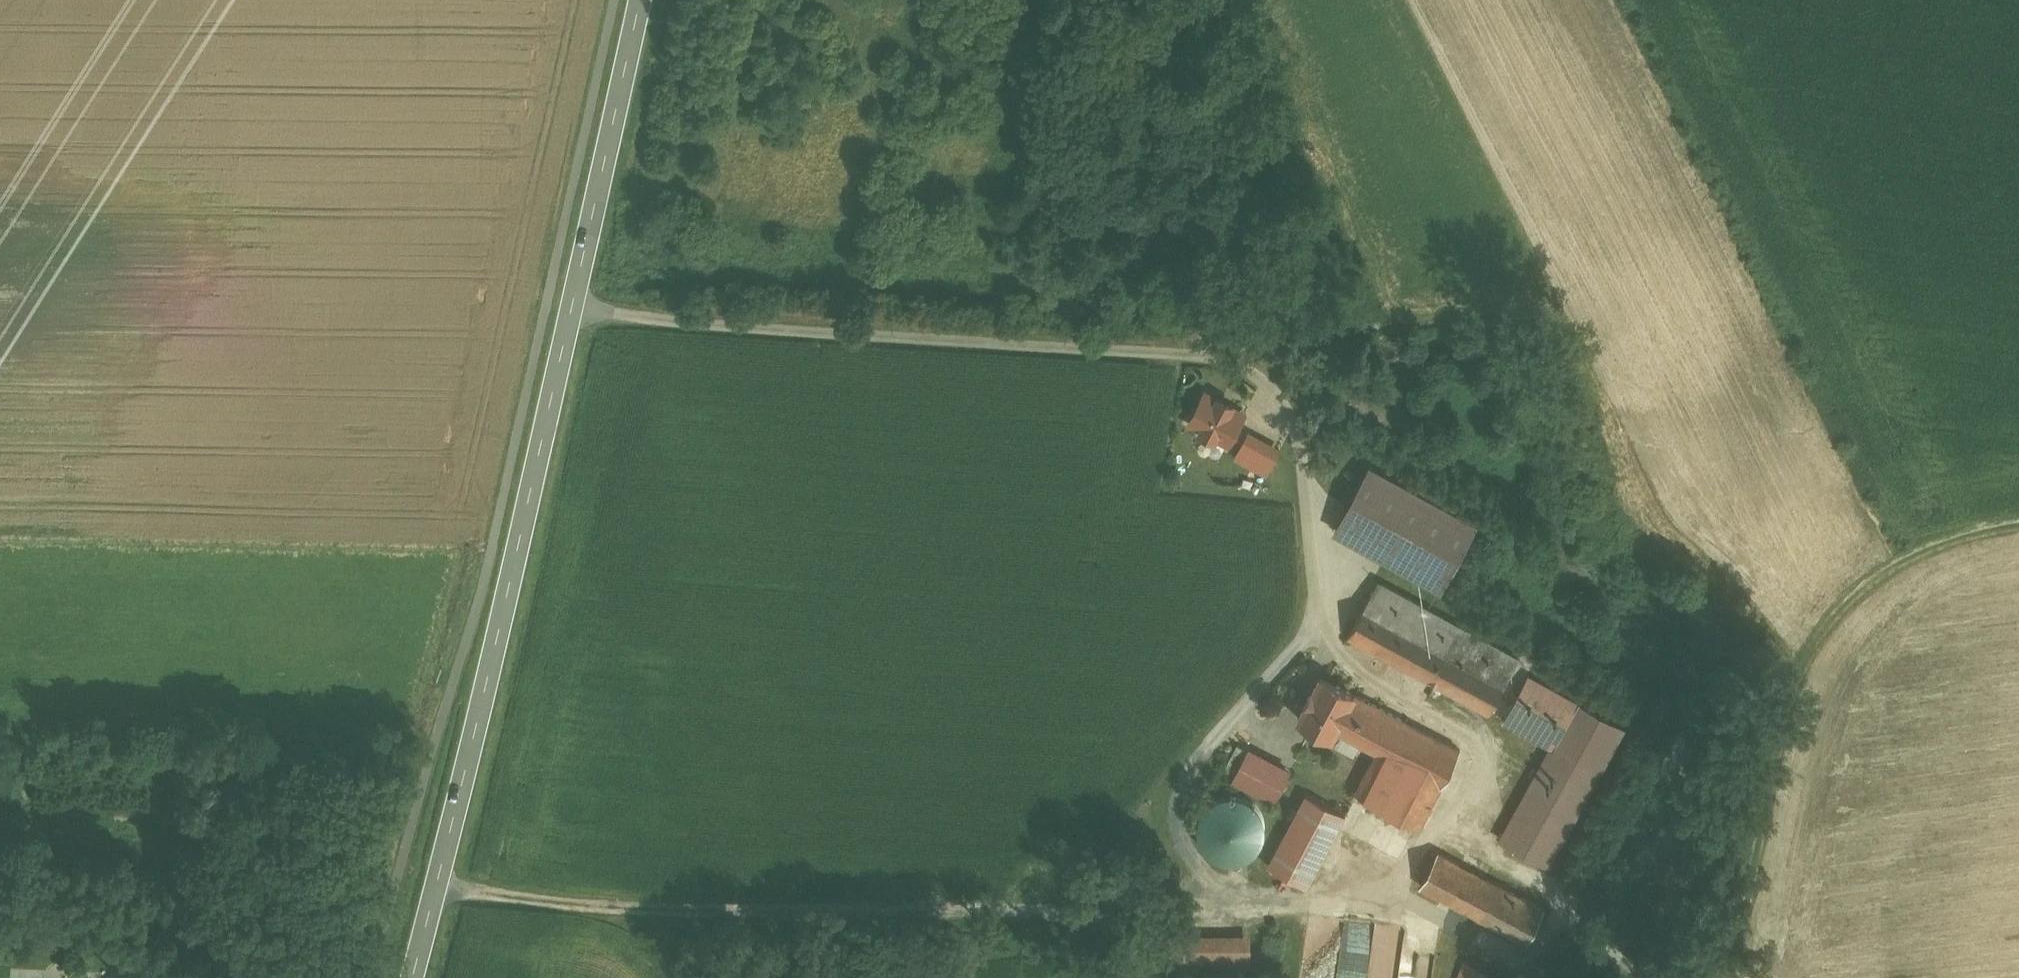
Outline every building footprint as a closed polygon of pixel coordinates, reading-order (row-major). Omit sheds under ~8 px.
[(1263,474),(1275,445),(1239,430),(1227,459),(1263,474)] [(1353,464),(1319,534),(1431,588),(1464,518),(1353,464)] [(1520,659),(1379,582),(1349,637),(1490,713),(1520,659)] [(1579,704),(1529,676),(1505,721),(1554,748),(1579,704)] [(1406,721),(1322,677),(1313,694),(1312,694),(1308,702),(1299,719),(1339,740),(1342,734),(1378,753),(1384,756),(1406,721)] [(1624,729),(1579,704),(1554,748),(1502,841),(1548,867),(1624,729)] [(1460,750),(1406,721),(1384,756),(1378,753),(1357,793),(1421,827),(1460,750)] [(1291,773),(1239,745),(1226,769),(1236,774),(1234,778),(1276,801),(1291,773)] [(1293,795),(1262,871),(1305,889),(1328,832),(1338,836),(1346,816),(1293,795)] [(1203,801),(1204,859),(1252,858),(1251,800),(1203,801)] [(1545,909),(1438,854),(1421,886),(1528,942),(1545,909)] [(1404,928),(1347,920),(1343,948),(1364,951),(1362,965),(1337,961),(1335,970),(1309,967),(1308,977),(1397,977),(1404,928)] [(1164,974),(1244,972),(1243,933),(1163,936),(1164,974)] [(1466,963),(1461,977),(1502,977),(1503,975),(1466,963)]
